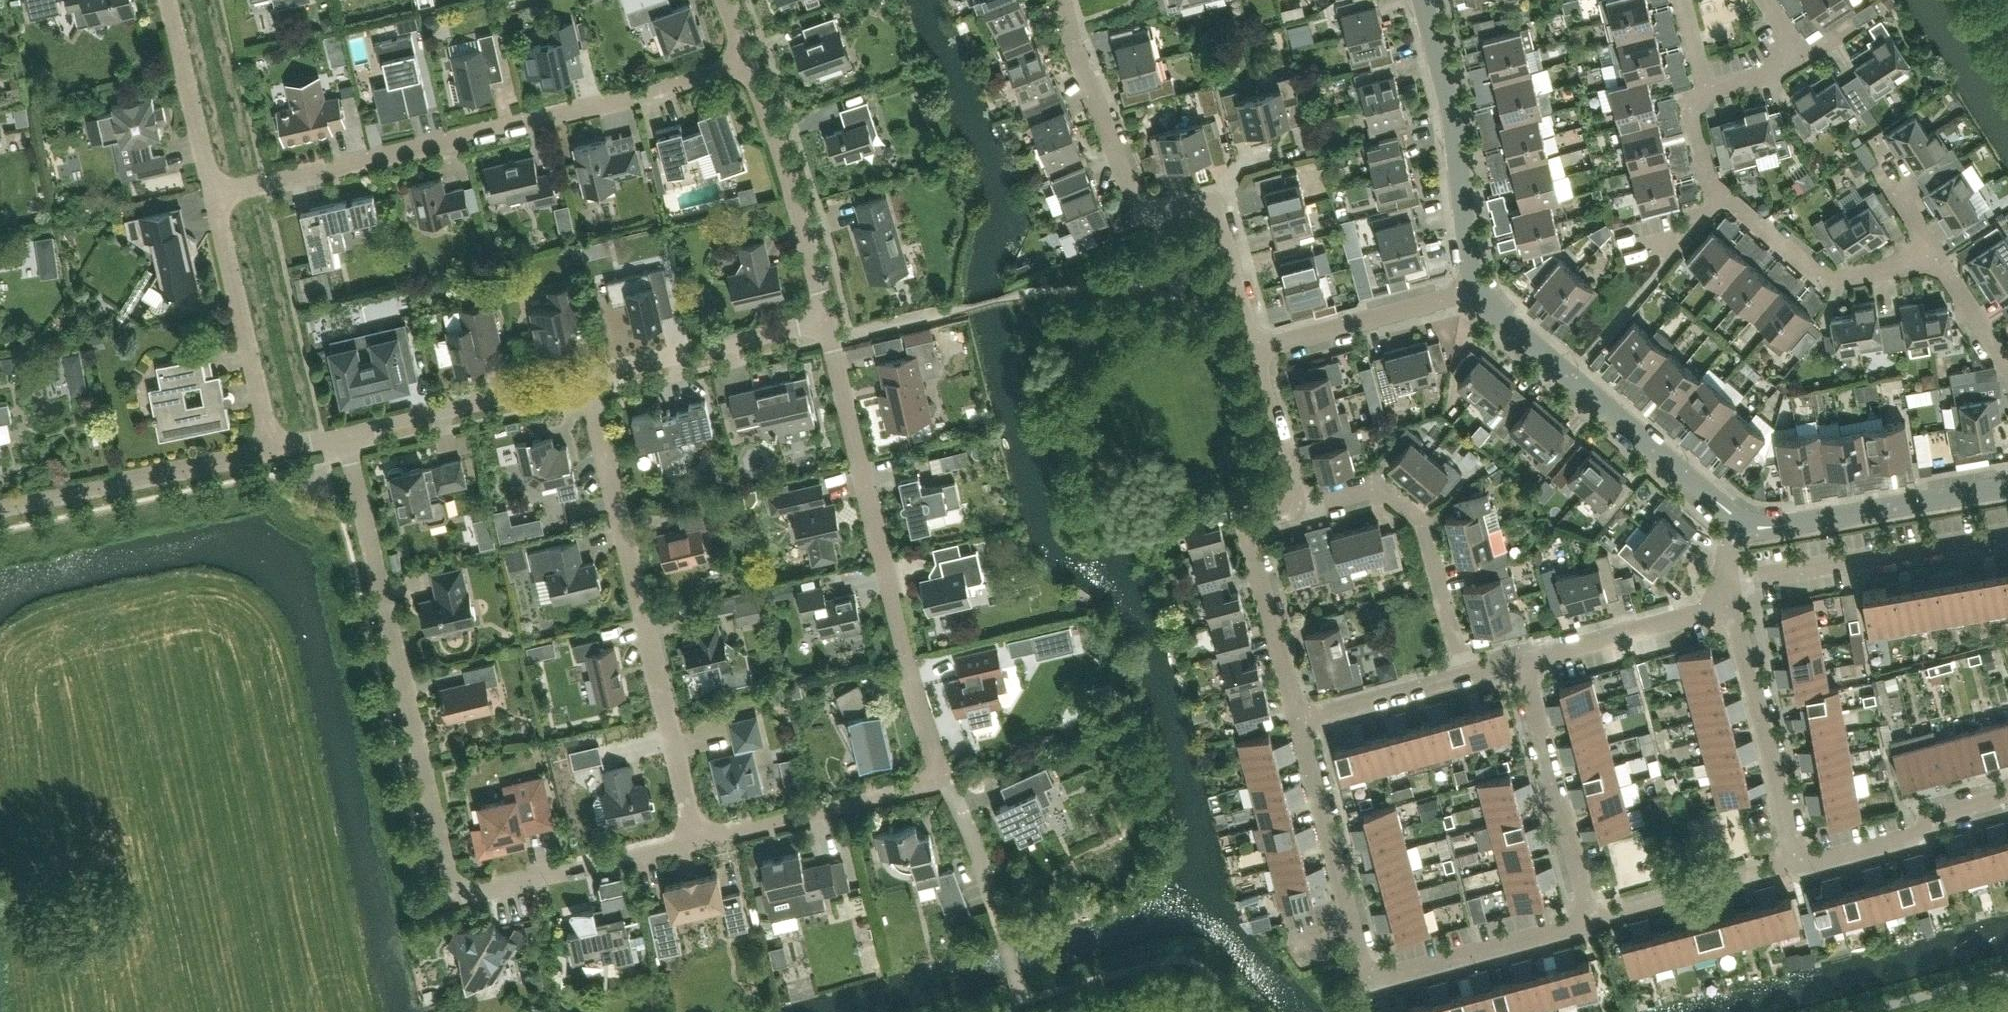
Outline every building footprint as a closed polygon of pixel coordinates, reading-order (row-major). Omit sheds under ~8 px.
[(31,18),(60,11),(57,0),(26,0),(31,18)] [(133,0),(68,0),(70,6),(75,5),(79,26),(136,13),(133,0)] [(670,0),(623,0),(632,25),(648,19),(653,34),(660,31),(668,51),(703,38),(690,3),(673,9),(670,0)] [(978,13),(987,9),(1009,0),(973,0),(978,13)] [(1036,28),(1031,14),(1028,16),(1022,0),(1009,0),(987,9),(995,29),(992,30),(996,40),(997,44),(1036,28)] [(1162,14),(1182,9),(1180,2),(1186,0),(1158,0),(1162,14)] [(1377,5),(1380,4),(1379,0),(1352,0),(1336,4),(1339,15),(1342,14),(1348,34),(1382,25),(1377,5)] [(1649,8),(1647,0),(1600,0),(1605,20),(1649,8)] [(1855,5),(1851,0),(1821,0),(1810,7),(1822,26),(1855,5)] [(1850,15),(1857,25),(1878,12),(1871,2),(1850,15)] [(1654,29),(1649,8),(1605,20),(1610,41),(1654,29)] [(427,15),(424,21),(425,27),(431,30),(438,29),(441,23),(439,17),(434,14),(427,15)] [(336,15),(321,18),(325,32),(339,29),(336,15)] [(850,60),(834,16),(803,27),(808,41),(795,45),(806,76),(850,60)] [(1673,24),(1672,17),(1656,21),(1658,28),(1673,24)] [(585,18),(577,19),(583,46),(591,44),(585,18)] [(1910,62),(1881,19),(1869,26),(1877,39),(1869,45),(1874,52),(1875,52),(1890,75),(1891,75),(1910,62)] [(1819,27),(1815,20),(1802,29),(1806,36),(1819,27)] [(571,76),(566,53),(579,50),(573,22),(549,27),(552,41),(520,48),(527,77),(542,73),(544,82),(571,76)] [(1675,32),(1673,24),(1658,28),(1660,36),(1675,32)] [(1394,59),(1391,45),(1387,46),(1382,25),(1348,34),(1353,55),(1350,56),(1352,66),(1370,62),(1371,65),(1394,59)] [(1528,26),(1521,28),(1483,38),(1489,60),(1526,50),(1533,48),(1528,26)] [(1157,57),(1148,27),(1134,30),(1133,27),(1110,33),(1114,47),(1117,46),(1123,66),(1157,57)] [(1014,76),(1046,63),(1039,43),(1042,42),(1036,28),(997,44),(1002,57),(1006,56),(1014,76)] [(1610,41),(1616,61),(1616,62),(1660,50),(1654,29),(1610,41)] [(341,31),(326,35),(329,51),(345,48),(341,31)] [(493,94),(485,60),(499,56),(493,32),(479,36),(482,49),(451,56),(457,80),(450,81),(455,103),(493,94)] [(1478,33),(1462,37),(1464,45),(1476,42),(1479,37),(1478,33)] [(429,109),(415,51),(412,34),(379,42),(389,83),(374,86),(382,120),(429,109)] [(367,68),(363,37),(347,39),(351,70),(367,68)] [(1890,75),(1875,52),(1874,52),(1869,45),(1850,57),(1864,79),(1854,85),(1868,106),(1878,99),(1876,96),(1896,83),(1891,75),(1890,75)] [(1532,71),(1526,50),(1489,60),(1494,81),(1532,71)] [(1666,72),(1660,50),(1616,62),(1616,61),(1614,61),(1619,83),(1628,80),(1628,81),(1647,76),(1647,77),(1666,72)] [(1175,90),(1171,75),(1162,78),(1157,57),(1123,66),(1128,88),(1140,85),(1143,98),(1175,90)] [(1400,95),(1395,75),(1398,74),(1394,59),(1371,65),(1372,69),(1354,74),(1357,84),(1360,83),(1366,104),(1400,95)] [(1684,67),(1683,60),(1667,64),(1669,71),(1684,67)] [(1063,95),(1058,81),(1054,83),(1046,63),(1014,76),(1021,95),(1018,97),(1024,111),(1063,95)] [(1686,74),(1684,67),(1669,71),(1671,78),(1686,74)] [(1868,106),(1854,85),(1844,91),(1830,70),(1811,82),(1816,90),(1831,114),(1836,122),(1855,109),(1858,113),(1868,106)] [(1537,92),(1532,71),(1494,81),(1500,101),(1537,92)] [(1304,122),(1298,98),(1292,75),(1278,79),(1280,88),(1259,94),(1268,128),(1289,122),(1290,126),(1304,122)] [(1489,78),(1484,75),(1473,78),(1475,86),(1490,82),(1489,78)] [(325,100),(319,76),(285,83),(290,106),(277,109),(278,114),(273,115),(276,129),(282,127),(285,143),(332,132),(331,128),(345,124),(339,97),(325,100)] [(1652,97),(1647,77),(1647,76),(1628,81),(1628,80),(1619,83),(1609,85),(1615,107),(1652,97)] [(1477,93),(1488,91),(1491,86),(1490,82),(1475,86),(1477,93)] [(1831,114),(1816,90),(1811,82),(1791,95),(1800,109),(1790,116),(1804,137),(1814,130),(1812,126),(1831,114)] [(353,84),(340,87),(343,96),(355,94),(353,84)] [(1268,128),(1259,94),(1239,99),(1236,90),(1222,94),(1234,140),(1249,137),(1248,133),(1268,128)] [(1542,114),(1537,92),(1500,101),(1505,121),(1505,122),(1538,114),(1538,115),(1542,114)] [(1073,130),(1065,110),(1068,109),(1063,95),(1024,111),(1029,124),(1032,123),(1040,143),(1073,130)] [(1412,129),(1409,115),(1405,116),(1400,95),(1366,104),(1371,124),(1368,125),(1370,136),(1388,131),(1389,135),(1403,132),(1412,129)] [(137,175),(164,169),(160,155),(153,156),(149,139),(162,136),(152,96),(112,105),(114,112),(98,116),(104,142),(120,138),(121,145),(130,143),(137,175)] [(1658,118),(1652,97),(1615,107),(1620,128),(1658,118)] [(878,132),(868,100),(840,109),(845,124),(843,129),(826,134),(835,161),(876,148),(873,140),(878,132)] [(1756,154),(1756,155),(1776,150),(1777,156),(1791,152),(1782,116),(1770,119),(1766,103),(1743,109),(1745,118),(1746,118),(1753,145),(1756,154)] [(748,166),(726,105),(699,114),(701,120),(682,127),(681,123),(656,130),(667,173),(686,171),(683,158),(689,156),(689,154),(710,147),(721,176),(748,166)] [(1677,113),(1675,106),(1660,110),(1661,117),(1677,113)] [(1679,121),(1677,113),(1661,117),(1663,125),(1679,121)] [(1543,135),(1538,115),(1538,114),(1505,122),(1505,121),(1500,123),(1506,145),(1543,135)] [(1904,150),(1928,134),(1915,115),(1884,135),(1897,155),(1905,150),(1904,150)] [(1495,120),(1490,117),(1479,120),(1479,121),(1481,129),(1496,125),(1495,120)] [(1663,139),(1658,118),(1620,128),(1626,149),(1663,139)] [(1758,162),(1756,155),(1756,154),(1753,145),(1746,118),(1745,118),(1723,124),(1727,140),(1716,143),(1722,167),(1734,164),(1735,167),(1758,162)] [(1222,141),(1220,133),(1216,134),(1212,119),(1181,128),(1190,162),(1212,156),(1209,145),(1222,141)] [(1483,136),(1494,133),(1497,128),(1496,125),(1481,129),(1483,136)] [(1171,171),(1170,167),(1190,162),(1181,128),(1150,136),(1154,151),(1150,152),(1156,175),(1171,171)] [(1948,149),(1935,129),(1928,134),(1904,150),(1905,150),(1917,169),(1931,160),(1937,170),(1958,157),(1952,146),(1948,149)] [(1089,162),(1084,148),(1081,149),(1073,130),(1040,143),(1048,162),(1045,164),(1049,174),(1065,167),(1067,171),(1089,162)] [(1408,167),(1403,147),(1407,146),(1403,132),(1389,135),(1379,137),(1380,141),(1363,146),(1366,156),(1369,155),(1374,176),(1408,167)] [(1548,156),(1543,135),(1506,145),(1511,165),(1548,156)] [(1668,160),(1663,139),(1626,149),(1631,170),(1668,160)] [(641,172),(636,148),(609,155),(606,140),(575,147),(585,193),(616,185),(615,178),(641,172)] [(1314,141),(1305,144),(1308,154),(1317,151),(1314,141)] [(1878,162),(1864,141),(1854,148),(1868,169),(1878,162)] [(1687,155),(1686,148),(1670,152),(1672,159),(1687,155)] [(649,154),(642,156),(644,164),(651,162),(649,154)] [(1331,154),(1310,154),(1311,178),(1332,177),(1331,154)] [(1689,162),(1687,155),(1672,159),(1674,166),(1689,162)] [(1554,177),(1548,156),(1511,165),(1516,186),(1554,177)] [(557,199),(551,172),(538,175),(534,157),(484,168),(492,200),(529,191),(532,205),(557,199)] [(1935,213),(1942,208),(1943,209),(1966,193),(1966,194),(1974,189),(1961,169),(1965,167),(1958,157),(1937,170),(1944,180),(1922,194),(1935,213)] [(1859,158),(1849,165),(1853,171),(1860,173),(1866,169),(1859,158)] [(1506,162),(1501,160),(1490,163),(1492,170),(1507,166),(1506,162)] [(1674,181),(1668,160),(1631,170),(1637,191),(1674,181)] [(1099,197),(1092,177),(1095,176),(1089,162),(1067,171),(1068,175),(1051,181),(1055,191),(1059,190),(1067,210),(1099,197)] [(1492,170),(1494,178),(1505,175),(1508,171),(1507,166),(1492,170)] [(1421,201),(1417,187),(1414,188),(1408,167),(1374,176),(1380,197),(1376,197),(1379,208),(1396,203),(1397,207),(1412,204),(1421,201)] [(1306,203),(1297,172),(1283,176),(1282,171),(1274,174),(1277,187),(1266,190),(1272,212),(1306,203)] [(1808,171),(1796,179),(1803,190),(1815,182),(1808,171)] [(667,188),(664,175),(654,177),(657,190),(667,188)] [(1559,198),(1554,177),(1516,186),(1522,207),(1550,200),(1550,201),(1559,198)] [(469,211),(464,188),(445,192),(441,178),(412,185),(421,225),(451,218),(450,216),(469,211)] [(1680,203),(1674,181),(1637,191),(1642,212),(1680,203)] [(1889,234),(1880,221),(1890,214),(1879,198),(1873,189),(1844,208),(1849,216),(1869,247),(1889,234)] [(1698,197),(1696,190),(1681,193),(1683,201),(1698,197)] [(1635,193),(1609,201),(1615,219),(1640,211),(1635,193)] [(1966,194),(1966,193),(1943,209),(1942,208),(1935,213),(1948,233),(1961,224),(1968,234),(1989,221),(1982,210),(1979,213),(1966,194)] [(346,246),(341,226),(379,217),(374,194),(301,211),(314,266),(324,264),(325,267),(341,264),(337,248),(346,246)] [(739,194),(726,197),(729,208),(742,205),(739,194)] [(1884,194),(1879,198),(1890,214),(1895,211),(1884,194)] [(906,265),(886,195),(857,204),(863,225),(855,228),(859,244),(863,243),(874,280),(891,275),(892,280),(914,273),(911,264),(906,265)] [(1107,216),(1099,197),(1067,210),(1074,229),(1061,235),(1069,255),(1099,243),(1096,237),(1116,229),(1111,215),(1107,216)] [(1555,221),(1550,201),(1550,200),(1522,207),(1512,209),(1518,231),(1555,221)] [(1758,204),(1757,208),(1759,212),(1764,214),(1768,211),(1770,207),(1768,203),(1763,201),(1758,204)] [(569,203),(555,207),(556,214),(570,210),(569,203)] [(1314,233),(1306,203),(1272,212),(1277,232),(1273,233),(1277,247),(1297,242),(1301,241),(1300,237),(1314,233)] [(1417,239),(1412,219),(1415,218),(1412,204),(1397,207),(1388,209),(1389,214),(1371,218),(1374,229),(1378,228),(1383,248),(1417,239)] [(1507,207),(1502,204),(1491,207),(1493,215),(1508,211),(1507,207)] [(1869,247),(1849,216),(1844,208),(1825,221),(1822,217),(1812,224),(1825,245),(1836,238),(1849,260),(1869,247)] [(196,253),(190,249),(196,239),(180,229),(176,209),(127,221),(130,232),(142,230),(145,246),(157,253),(160,267),(151,283),(165,292),(164,295),(168,297),(171,293),(176,292),(178,289),(199,284),(193,258),(196,253)] [(1495,223),(1507,220),(1509,215),(1508,211),(1493,215),(1495,222),(1495,223)] [(1687,259),(1704,274),(1729,244),(1719,235),(1732,220),(1725,214),(1687,259)] [(1353,218),(1339,222),(1343,239),(1358,235),(1353,218)] [(1561,243),(1555,221),(1518,231),(1524,253),(1532,250),(1535,263),(1543,258),(1541,248),(1561,243)] [(473,223),(470,227),(471,231),(475,233),(479,233),(482,229),(481,224),(477,222),(473,223)] [(1978,280),(1986,275),(2007,260),(2007,242),(1997,225),(1972,241),(1979,251),(1965,260),(1978,280)] [(53,236),(36,238),(38,254),(55,252),(53,236)] [(1430,273),(1426,259),(1422,260),(1417,239),(1383,248),(1388,269),(1385,269),(1387,280),(1393,279),(1394,282),(1430,273)] [(1747,259),(1760,244),(1754,239),(1741,254),(1729,244),(1704,274),(1721,288),(1746,258),(1747,259)] [(784,296),(776,264),(770,265),(765,242),(740,247),(743,261),(736,273),(730,274),(737,306),(784,296)] [(1320,273),(1312,242),(1298,246),(1297,242),(1277,247),(1273,248),(1277,262),(1281,262),(1286,282),(1320,273)] [(1766,250),(1760,244),(1747,259),(1746,258),(1721,288),(1737,302),(1762,273),(1753,265),(1766,250)] [(1551,302),(1576,273),(1559,258),(1552,266),(1543,258),(1535,263),(1546,273),(1534,287),(1551,302)] [(1986,275),(1978,280),(1991,299),(2007,288),(2007,260),(1986,275)] [(1020,278),(1033,273),(1029,264),(1016,269),(1020,278)] [(1779,288),(1792,272),(1786,267),(1773,282),(1762,273),(1737,302),(1753,316),(1778,287),(1779,288)] [(662,324),(656,299),(670,296),(663,268),(607,281),(612,305),(630,301),(636,330),(662,324)] [(1798,277),(1792,272),(1779,288),(1778,287),(1753,316),(1770,330),(1795,301),(1785,292),(1798,277)] [(1328,304),(1320,273),(1286,282),(1292,302),(1288,303),(1292,318),(1315,312),(1314,308),(1328,304)] [(1368,273),(1354,277),(1360,298),(1373,294),(1368,273)] [(1579,314),(1599,292),(1576,273),(1551,302),(1568,316),(1573,311),(1579,314)] [(586,323),(577,284),(549,291),(551,300),(546,301),(547,307),(532,311),(541,352),(574,344),(570,326),(586,323)] [(1805,310),(1795,301),(1770,330),(1762,338),(1779,352),(1787,344),(1812,315),(1811,315),(1825,300),(1819,294),(1805,310)] [(1880,326),(1875,301),(1852,305),(1853,314),(1854,314),(1859,341),(1861,350),(1883,346),(1884,351),(1896,349),(1891,324),(1880,326)] [(1930,338),(1925,310),(1924,301),(1900,305),(1903,322),(1891,324),(1896,349),(1908,346),(1907,342),(1929,338),(1930,338)] [(500,344),(491,302),(461,309),(465,326),(448,330),(449,337),(435,341),(441,364),(455,361),(458,371),(486,365),(482,348),(500,344)] [(913,302),(897,306),(900,317),(915,313),(913,302)] [(1948,306),(1925,310),(1930,338),(1929,338),(1931,347),(1954,343),(1948,306)] [(1854,314),(1853,314),(1831,318),(1837,354),(1861,350),(1859,341),(1854,314)] [(1560,336),(1570,324),(1567,321),(1561,321),(1553,330),(1560,336)] [(405,374),(398,342),(409,339),(405,322),(338,338),(340,350),(334,351),(344,398),(391,387),(389,377),(405,374)] [(1625,366),(1650,336),(1633,322),(1608,351),(1625,366)] [(931,326),(903,332),(904,333),(906,344),(933,337),(931,327),(931,326)] [(1657,329),(1650,336),(1625,366),(1642,380),(1667,350),(1673,343),(1657,329)] [(1800,356),(1817,337),(1808,329),(1791,348),(1800,356)] [(103,334),(89,336),(91,349),(105,346),(103,334)] [(933,413),(935,410),(935,407),(934,404),(931,402),(928,402),(921,372),(940,367),(933,337),(906,344),(909,356),(879,364),(885,393),(880,394),(888,428),(931,418),(931,415),(933,413)] [(409,339),(398,342),(405,374),(407,380),(419,377),(409,339)] [(1447,368),(1439,339),(1428,343),(1427,340),(1406,346),(1416,383),(1437,377),(1436,371),(1447,368)] [(901,340),(870,348),(874,364),(905,355),(901,340)] [(1416,383),(1406,346),(1384,352),(1385,354),(1373,357),(1385,401),(1398,398),(1395,388),(1416,383)] [(1474,398),(1499,369),(1482,354),(1481,356),(1472,348),(1452,371),(1462,379),(1458,383),(1474,398)] [(1591,362),(1597,368),(1605,359),(1604,353),(1601,350),(1591,362)] [(1683,364),(1667,350),(1642,380),(1658,394),(1683,364)] [(81,351),(64,354),(68,371),(84,368),(81,351)] [(20,353),(6,355),(8,370),(22,369),(20,353)] [(214,374),(209,354),(157,365),(161,385),(149,388),(160,438),(231,424),(220,373),(214,374)] [(1331,383),(1344,380),(1339,359),(1308,367),(1311,379),(1296,383),(1302,406),(1335,397),(1331,383)] [(1677,404),(1700,379),(1699,378),(1683,364),(1658,394),(1675,408),(1678,405),(1677,404)] [(1677,404),(1678,405),(1694,418),(1719,389),(1726,381),(1710,367),(1703,375),(1702,374),(1699,378),(1700,379),(1677,404)] [(1754,367),(1749,373),(1755,379),(1761,372),(1754,367)] [(1977,380),(1975,368),(1950,373),(1952,385),(1977,380)] [(1494,427),(1523,393),(1514,385),(1516,383),(1499,369),(1474,398),(1485,407),(1484,408),(1484,419),(1494,427)] [(1926,372),(1922,379),(1924,387),(1936,385),(1934,371),(1926,372)] [(815,423),(807,390),(797,392),(794,379),(762,387),(730,395),(738,427),(761,421),(764,435),(773,433),(774,435),(778,434),(777,432),(815,423)] [(1636,380),(1630,380),(1622,390),(1623,390),(1628,395),(1639,383),(1636,380)] [(1886,380),(1879,381),(1880,392),(1888,390),(1886,380)] [(1856,386),(1859,401),(1878,397),(1875,382),(1856,386)] [(1635,400),(1642,391),(1642,386),(1639,383),(1628,395),(1634,400),(1635,400)] [(2001,419),(1996,396),(1980,398),(1978,386),(1953,391),(1955,403),(1951,403),(1955,426),(1964,424),(1964,425),(1991,420),(1992,421),(2001,419)] [(1710,432),(1732,407),(1733,407),(1736,404),(1719,389),(1694,418),(1710,432)] [(1821,389),(1811,391),(1812,392),(1813,402),(1814,404),(1823,402),(1821,389)] [(1812,392),(1800,394),(1802,404),(1813,402),(1812,392)] [(1526,442),(1551,413),(1534,398),(1532,400),(1523,393),(1494,427),(1504,436),(1510,428),(1526,442)] [(1935,393),(1905,395),(1906,408),(1936,406),(1935,393)] [(1352,430),(1346,410),(1339,412),(1335,397),(1302,406),(1308,430),(1324,425),(1327,437),(1352,430)] [(674,440),(698,434),(713,431),(705,400),(689,404),(691,409),(677,412),(678,416),(663,419),(661,410),(632,417),(640,448),(656,444),(662,467),(663,467),(662,464),(684,452),(674,440)] [(12,421),(8,402),(0,404),(0,423),(12,421)] [(1749,421),(1733,407),(1732,407),(1710,432),(1707,435),(1724,450),(1749,421)] [(1668,408),(1663,409),(1655,418),(1661,423),(1672,411),(1668,408)] [(1668,428),(1675,419),(1675,413),(1672,411),(1661,423),(1667,428),(1668,428)] [(1775,427),(1757,412),(1749,421),(1724,450),(1741,465),(1751,453),(1763,463),(1766,454),(1775,427)] [(1546,472),(1575,437),(1566,429),(1568,427),(1551,413),(1526,442),(1542,456),(1536,463),(1546,472)] [(1995,443),(1992,421),(1991,420),(1964,425),(1964,424),(1955,426),(1947,427),(1951,450),(1954,450),(1956,462),(1981,458),(1979,446),(1995,443)] [(1912,459),(1905,421),(1883,425),(1890,463),(1912,459)] [(1890,463),(1883,425),(1862,429),(1868,466),(1876,465),(1890,463)] [(1429,455),(1418,446),(1423,440),(1407,426),(1390,446),(1399,453),(1389,465),(1407,481),(1429,455)] [(1350,453),(1363,449),(1357,428),(1352,430),(1327,437),(1321,438),(1324,449),(1314,452),(1321,476),(1354,467),(1350,453)] [(1868,466),(1862,429),(1841,432),(1847,470),(1868,467),(1868,466)] [(1825,469),(1819,436),(1820,436),(1820,431),(1797,435),(1804,473),(1824,469),(1825,469)] [(1841,432),(1820,436),(1819,436),(1825,469),(1824,469),(1825,474),(1847,470),(1841,432)] [(1688,446),(1694,451),(1704,439),(1699,435),(1688,446)] [(1804,473),(1797,435),(1775,439),(1777,452),(1766,454),(1763,463),(1779,460),(1782,477),(1804,473)] [(579,495),(567,445),(561,447),(553,442),(552,436),(518,444),(526,479),(540,488),(556,484),(560,500),(579,495)] [(1694,451),(1700,456),(1710,444),(1704,439),(1694,451)] [(1584,492),(1609,463),(1592,448),(1590,450),(1581,442),(1552,477),(1562,486),(1568,478),(1584,492)] [(943,470),(970,464),(967,450),(939,456),(943,470)] [(1445,492),(1462,473),(1446,459),(1441,465),(1429,455),(1407,481),(1426,497),(1436,485),(1445,492)] [(439,491),(467,484),(461,459),(424,467),(424,466),(404,470),(399,467),(390,469),(387,474),(389,483),(394,486),(401,516),(421,512),(424,521),(430,525),(446,521),(450,515),(446,498),(442,494),(440,494),(439,491)] [(1492,459),(1486,464),(1490,471),(1497,466),(1492,459)] [(1604,522),(1633,487),(1624,479),(1626,477),(1609,463),(1584,492),(1600,505),(1594,513),(1604,522)] [(1906,480),(1915,479),(1913,463),(1908,464),(1905,468),(1906,480)] [(1930,463),(1919,465),(1920,474),(1932,472),(1930,463)] [(1872,486),(1880,485),(1876,465),(1868,466),(1868,467),(1869,471),(1872,486)] [(1500,467),(1489,474),(1495,483),(1506,476),(1500,467)] [(1872,486),(1869,471),(1865,471),(1862,476),(1864,488),(1872,486)] [(931,528),(928,512),(961,505),(955,481),(922,489),(919,473),(899,478),(912,532),(931,528)] [(1829,494),(1837,492),(1835,481),(1831,477),(1827,478),(1829,494)] [(1822,495),(1829,494),(1827,478),(1822,479),(1819,483),(1821,495),(1822,495)] [(789,491),(788,483),(768,488),(770,496),(767,496),(772,518),(795,512),(802,544),(810,542),(814,561),(836,556),(831,537),(841,535),(834,504),(826,505),(821,484),(789,491)] [(756,489),(743,491),(746,505),(753,504),(757,496),(756,489)] [(736,493),(716,498),(722,521),(742,516),(736,493)] [(1446,517),(1452,540),(1501,527),(1495,504),(1491,505),(1487,493),(1455,502),(1458,514),(1446,517)] [(706,557),(700,529),(709,527),(702,498),(676,504),(682,530),(660,535),(668,569),(691,563),(690,561),(706,557)] [(1689,537),(1697,528),(1662,498),(1654,508),(1661,515),(1648,531),(1678,555),(1691,539),(1689,537)] [(1626,499),(1621,506),(1630,514),(1636,507),(1626,499)] [(1620,507),(1613,516),(1618,520),(1624,519),(1628,514),(1620,507)] [(1226,547),(1220,522),(1213,524),(1210,513),(1184,520),(1193,555),(1226,547)] [(541,516),(511,523),(515,538),(544,531),(541,516)] [(1403,566),(1393,531),(1382,534),(1379,522),(1355,528),(1364,561),(1378,557),(1382,571),(1403,566)] [(1501,527),(1452,540),(1458,562),(1470,559),(1473,571),(1506,563),(1505,562),(1509,561),(1506,549),(1507,549),(1501,527)] [(1355,585),(1350,565),(1364,561),(1355,528),(1332,535),(1336,548),(1325,551),(1324,551),(1332,578),(1331,578),(1334,590),(1355,585)] [(1678,555),(1648,531),(1634,547),(1626,540),(1618,550),(1652,580),(1660,571),(1662,573),(1678,555)] [(1542,535),(1535,543),(1540,546),(1546,538),(1542,535)] [(990,554),(1002,551),(999,537),(987,540),(990,554)] [(601,589),(594,562),(582,565),(577,541),(530,552),(536,579),(550,576),(555,600),(573,596),(574,601),(588,597),(587,592),(601,589)] [(1332,578),(1324,551),(1325,551),(1324,547),(1312,550),(1310,541),(1286,547),(1294,580),(1309,576),(1311,584),(1331,578),(1332,578)] [(527,567),(522,546),(505,550),(509,571),(527,567)] [(1233,571),(1226,547),(1193,555),(1203,590),(1228,583),(1225,573),(1233,571)] [(982,581),(984,578),(977,550),(940,559),(942,569),(933,571),(934,578),(923,580),(933,623),(935,623),(932,611),(964,604),(968,597),(965,585),(982,581)] [(1619,592),(1622,592),(1618,578),(1617,575),(1614,575),(1608,552),(1595,556),(1598,565),(1577,571),(1587,608),(1609,602),(1608,600),(1620,596),(1619,592)] [(400,555),(390,557),(393,570),(402,568),(400,555)] [(1996,566),(1994,555),(1984,557),(1986,568),(1949,575),(1955,614),(2007,605),(2007,564),(1996,566)] [(1518,596),(1512,573),(1509,574),(1506,563),(1473,571),(1477,583),(1464,586),(1471,609),(1507,599),(1518,596)] [(1587,608),(1577,571),(1557,576),(1555,567),(1542,570),(1554,614),(1565,611),(1566,614),(1587,608)] [(475,621),(468,590),(467,590),(461,568),(433,574),(438,597),(421,601),(428,632),(475,621)] [(1955,614),(1949,575),(1911,581),(1909,570),(1899,572),(1901,583),(1862,590),(1869,629),(1955,614)] [(1618,578),(1622,592),(1636,588),(1632,574),(1618,578)] [(766,589),(768,598),(793,592),(791,583),(786,584),(766,589)] [(1245,616),(1239,592),(1231,594),(1228,583),(1203,590),(1212,625),(1245,616)] [(863,630),(854,594),(826,600),(822,586),(798,592),(804,617),(818,614),(823,634),(824,634),(824,632),(839,628),(841,635),(863,630)] [(762,619),(757,596),(732,602),(738,625),(762,619)] [(1521,613),(1515,609),(1512,609),(1509,609),(1507,599),(1471,609),(1477,631),(1489,628),(1492,640),(1527,631),(1524,617),(1523,615),(1521,613)] [(1818,625),(1814,602),(1781,608),(1784,622),(1767,625),(1769,633),(1779,631),(1818,625)] [(1346,647),(1342,633),(1350,631),(1344,610),(1319,617),(1322,628),(1307,633),(1313,656),(1346,647)] [(1251,640),(1245,616),(1212,625),(1219,651),(1221,660),(1247,653),(1244,642),(1251,640)] [(1850,631),(1860,630),(1858,618),(1848,620),(1850,631)] [(1075,619),(1060,633),(1075,648),(1089,634),(1075,619)] [(752,681),(746,655),(725,642),(724,635),(721,636),(718,623),(695,628),(699,641),(685,644),(691,669),(719,663),(725,688),(752,681)] [(1818,625),(1779,631),(1781,641),(1787,640),(1789,652),(1821,646),(1818,625)] [(1031,634),(1007,640),(1011,655),(1034,650),(1031,634)] [(1852,668),(1835,669),(1835,678),(1865,676),(1862,634),(1850,635),(1852,668)] [(625,695),(614,647),(601,650),(599,638),(574,644),(578,660),(588,657),(598,701),(625,695)] [(539,644),(526,646),(529,659),(542,657),(539,644)] [(990,706),(1002,703),(999,691),(1004,690),(1006,687),(996,645),(958,654),(963,679),(950,682),(957,714),(969,711),(971,722),(993,717),(990,706)] [(1714,659),(1711,646),(1678,655),(1684,676),(1732,664),(1730,655),(1714,659)] [(1825,668),(1821,646),(1789,652),(1791,664),(1775,667),(1776,676),(1825,668)] [(1363,680),(1357,659),(1350,661),(1346,647),(1313,656),(1319,679),(1335,675),(1338,687),(1363,680)] [(1991,649),(1980,652),(1982,661),(1984,668),(1996,665),(1991,649)] [(1219,651),(1209,654),(1212,662),(1221,660),(1219,651)] [(1980,652),(1968,655),(1970,664),(1982,661),(1980,652)] [(1264,686),(1257,662),(1250,664),(1247,653),(1221,660),(1231,695),(1264,686)] [(1393,660),(1377,665),(1381,681),(1397,677),(1393,660)] [(1938,663),(1940,672),(1952,669),(1950,660),(1938,663)] [(491,709),(486,685),(499,682),(494,663),(464,670),(467,684),(442,689),(448,719),(491,709)] [(1928,675),(1940,672),(1938,663),(1926,666),(1928,675)] [(1722,689),(1719,677),(1735,673),(1732,664),(1684,676),(1690,697),(1722,689)] [(1829,688),(1825,668),(1776,676),(1778,685),(1794,682),(1796,695),(1799,695),(1806,694),(1829,690),(1829,688)] [(1648,674),(1642,676),(1644,685),(1651,683),(1648,674)] [(1895,677),(1884,679),(1887,691),(1898,688),(1895,677)] [(1598,700),(1592,678),(1560,687),(1563,700),(1548,704),(1550,712),(1598,700)] [(799,681),(790,683),(793,697),(803,695),(799,681)] [(893,758),(882,709),(873,711),(858,683),(845,691),(843,693),(841,694),(841,696),(840,697),(840,699),(839,701),(840,702),(840,704),(840,705),(841,706),(847,717),(836,720),(856,757),(858,757),(860,766),(874,763),(893,758)] [(785,686),(775,689),(777,697),(787,695),(785,686)] [(1270,710),(1264,686),(1231,695),(1240,730),(1266,723),(1263,712),(1270,710)] [(1799,695),(1803,717),(1842,710),(1838,686),(1829,688),(1829,690),(1806,694),(1799,695)] [(1638,689),(1629,691),(1632,702),(1641,699),(1638,689)] [(1743,706),(1741,697),(1725,701),(1722,689),(1690,697),(1696,718),(1743,706)] [(1480,702),(1478,693),(1469,695),(1473,711),(1461,714),(1469,746),(1490,740),(1480,702)] [(1874,693),(1861,695),(1863,705),(1875,703),(1874,693)] [(1781,714),(1797,711),(1795,699),(1779,702),(1781,714)] [(1490,740),(1512,735),(1503,702),(1490,706),(1488,700),(1480,702),(1490,740)] [(1603,721),(1598,700),(1550,712),(1552,721),(1568,717),(1571,729),(1603,721)] [(1469,746),(1461,714),(1448,717),(1444,701),(1436,704),(1448,752),(1469,746)] [(1431,722),(1419,725),(1430,767),(1451,761),(1448,752),(1436,704),(1427,706),(1431,722)] [(1733,731),(1730,719),(1746,714),(1743,706),(1696,718),(1701,739),(1733,731)] [(1813,737),(1846,731),(1842,710),(1803,717),(1793,718),(1795,726),(1811,724),(1813,737)] [(1430,767),(1419,725),(1407,728),(1403,713),(1394,715),(1406,763),(1407,763),(1410,772),(1430,767)] [(1406,763),(1394,715),(1385,717),(1389,733),(1377,736),(1385,769),(1406,763)] [(761,790),(750,745),(762,742),(756,717),(731,723),(738,754),(713,760),(722,798),(761,790)] [(1999,722),(2007,758),(2007,720),(1999,722)] [(1609,742),(1603,721),(1571,729),(1575,742),(1559,746),(1561,754),(1609,742)] [(1999,722),(1978,728),(1986,760),(1988,766),(2007,761),(2007,758),(1999,722)] [(1385,769),(1377,736),(1365,740),(1361,724),(1352,726),(1354,736),(1364,774),(1385,769)] [(1986,760),(1978,728),(1957,733),(1967,772),(1976,769),(1974,763),(1986,760)] [(1912,735),(1928,793),(1937,790),(1933,774),(1944,771),(1936,739),(1933,729),(1912,735)] [(1652,740),(1650,731),(1639,734),(1641,743),(1652,740)] [(1755,748),(1752,739),(1736,743),(1733,731),(1701,739),(1707,760),(1755,748)] [(1850,752),(1846,731),(1813,737),(1815,748),(1799,751),(1801,761),(1850,752)] [(1273,745),(1269,732),(1238,740),(1244,762),(1291,749),(1289,741),(1273,745)] [(1967,772),(1957,733),(1936,739),(1944,771),(1956,768),(1958,774),(1967,772)] [(1919,795),(1928,793),(1912,735),(1890,741),(1902,782),(1915,779),(1919,795)] [(1364,774),(1354,736),(1346,738),(1348,744),(1334,748),(1343,780),(1364,774)] [(1615,763),(1609,742),(1561,754),(1563,763),(1579,759),(1582,771),(1615,763)] [(596,769),(590,746),(567,751),(572,775),(596,769)] [(1744,773),(1741,760),(1757,756),(1755,748),(1707,760),(1712,782),(1744,773)] [(1281,775),(1278,763),(1294,759),(1291,749),(1244,762),(1250,783),(1281,775)] [(1853,773),(1850,752),(1801,761),(1802,769),(1818,766),(1821,779),(1853,773)] [(1499,771),(1511,768),(1508,759),(1497,762),(1499,771)] [(1885,759),(1878,760),(1879,768),(1886,767),(1885,759)] [(1620,784),(1615,763),(1582,771),(1586,783),(1570,788),(1572,796),(1620,784)] [(1491,774),(1488,764),(1475,768),(1478,777),(1491,774)] [(653,814),(646,783),(633,786),(628,766),(604,771),(609,792),(598,794),(594,802),(598,821),(605,826),(653,814)] [(1008,802),(995,808),(1006,832),(1015,828),(1021,841),(1030,836),(1031,839),(1036,837),(1035,834),(1044,830),(1038,817),(1047,813),(1043,804),(1051,800),(1045,787),(1054,783),(1046,766),(1001,786),(1008,802)] [(1882,769),(1875,770),(1876,778),(1883,777),(1882,769)] [(1514,786),(1510,773),(1478,781),(1484,803),(1491,801),(1532,790),(1530,782),(1514,786)] [(1766,789),(1763,780),(1748,785),(1744,773),(1712,782),(1718,803),(1750,794),(1766,789)] [(1857,795),(1853,773),(1821,779),(1823,791),(1807,794),(1808,802),(1808,803),(1857,795)] [(543,774),(502,784),(506,800),(482,806),(487,828),(475,831),(480,855),(526,844),(524,834),(556,826),(543,774)] [(1284,787),(1281,775),(1250,783),(1255,804),(1302,791),(1300,783),(1284,787)] [(1677,779),(1666,781),(1668,790),(1679,787),(1677,779)] [(1412,784),(1391,790),(1394,801),(1415,796),(1412,784)] [(1626,805),(1620,784),(1572,796),(1575,805),(1590,801),(1594,813),(1626,805)] [(1532,792),(1532,790),(1491,801),(1484,803),(1490,824),(1522,815),(1519,803),(1526,801),(1524,794),(1532,792)] [(1292,817),(1289,804),(1305,800),(1302,791),(1255,804),(1261,825),(1292,817)] [(1373,804),(1371,795),(1363,797),(1366,806),(1373,804)] [(1665,795),(1650,800),(1654,814),(1656,814),(1669,810),(1665,795)] [(1861,816),(1857,795),(1808,803),(1810,811),(1826,808),(1828,822),(1861,816)] [(1436,797),(1423,801),(1428,817),(1441,813),(1436,797)] [(1401,825),(1396,803),(1364,812),(1367,825),(1352,829),(1354,838),(1401,825)] [(1631,826),(1626,805),(1594,813),(1597,825),(1581,829),(1583,838),(1599,834),(1599,835),(1631,826)] [(1669,810),(1656,814),(1658,819),(1671,815),(1669,810)] [(1452,813),(1443,815),(1446,827),(1455,825),(1452,813)] [(1480,849),(1495,845),(1543,832),(1541,824),(1525,828),(1522,815),(1490,824),(1474,828),(1480,849)] [(1314,833),(1311,825),(1295,829),(1292,817),(1261,825),(1267,846),(1314,833)] [(2004,822),(1995,824),(2007,871),(2007,870),(2007,837),(2004,822)] [(2007,871),(1995,824),(1987,826),(1991,842),(1978,845),(1987,876),(2007,871)] [(939,874),(930,834),(921,836),(917,834),(916,825),(876,834),(881,858),(892,855),(892,857),(893,858),(894,861),(896,864),(897,864),(899,866),(901,867),(902,868),(906,869),(910,869),(911,869),(913,869),(918,887),(935,883),(937,888),(936,888),(945,911),(966,903),(954,870),(939,874)] [(1407,846),(1401,825),(1354,838),(1356,847),(1372,843),(1375,855),(1407,846)] [(1465,830),(1451,833),(1453,840),(1466,836),(1465,830)] [(1533,857),(1530,845),(1545,841),(1543,832),(1495,845),(1501,866),(1533,857)] [(1303,859),(1300,846),(1316,842),(1314,833),(1267,846),(1272,867),(1303,859)] [(1987,876),(1978,845),(1966,848),(1962,833),(1953,835),(1966,882),(1987,876)] [(1966,882),(1953,835),(1945,837),(1949,853),(1936,857),(1938,866),(1939,866),(1945,887),(1946,887),(1966,882)] [(1641,848),(1638,849),(1634,838),(1610,846),(1621,879),(1640,873),(1637,863),(1646,860),(1641,848)] [(1413,867),(1407,846),(1375,855),(1378,867),(1363,871),(1365,880),(1374,877),(1413,867)] [(850,888),(847,877),(834,880),(830,862),(803,869),(799,852),(763,861),(767,877),(761,878),(764,894),(755,897),(760,916),(769,914),(768,908),(796,901),(799,912),(825,905),(823,895),(850,888)] [(1463,853),(1456,855),(1458,865),(1466,863),(1463,853)] [(1939,866),(1938,866),(1927,869),(1922,853),(1914,856),(1926,902),(1948,896),(1946,887),(1945,887),(1939,866)] [(1926,902),(1914,856),(1905,858),(1909,874),(1897,877),(1905,908),(1926,902)] [(1455,869),(1452,857),(1443,860),(1446,871),(1455,869)] [(1554,874),(1552,865),(1536,870),(1533,857),(1501,866),(1506,887),(1554,874)] [(1325,875),(1322,866),(1307,871),(1303,859),(1272,867),(1278,888),(1325,875)] [(614,860),(595,862),(596,872),(615,870),(614,860)] [(1905,908),(1897,877),(1885,880),(1881,865),(1872,867),(1884,914),(1905,908)] [(1418,888),(1413,867),(1374,877),(1377,886),(1383,884),(1386,897),(1418,888)] [(1884,914),(1872,867),(1863,869),(1868,885),(1855,888),(1863,919),(1884,914)] [(704,917),(705,915),(705,914),(705,912),(705,910),(724,905),(730,932),(749,928),(740,892),(723,896),(718,874),(665,886),(670,907),(648,912),(658,955),(682,949),(674,917),(692,912),(693,915),(693,916),(694,917),(695,918),(696,919),(697,919),(699,919),(701,919),(702,918),(703,918),(704,917)] [(1544,900),(1541,887),(1557,883),(1554,874),(1506,887),(1512,909),(1544,900)] [(1327,898),(1323,885),(1327,884),(1325,875),(1278,888),(1284,909),(1296,906),(1307,903),(1327,898)] [(1863,919),(1855,888),(1843,892),(1839,876),(1830,878),(1842,925),(1863,919)] [(1842,925),(1830,878),(1822,880),(1823,885),(1811,889),(1811,891),(1804,893),(1808,908),(1814,906),(1821,931),(1842,925)] [(1799,927),(1791,897),(1778,900),(1774,884),(1765,886),(1778,933),(1799,927)] [(1778,933),(1765,886),(1756,889),(1760,905),(1749,908),(1757,939),(1778,933)] [(1424,909),(1418,888),(1386,897),(1389,909),(1374,913),(1376,922),(1424,909)] [(635,956),(629,929),(626,930),(624,921),(634,918),(628,892),(601,898),(603,907),(595,909),(575,908),(574,908),(573,909),(572,909),(571,910),(571,911),(571,912),(571,913),(580,929),(567,932),(572,950),(574,958),(586,955),(587,957),(596,955),(596,953),(613,949),(616,961),(635,956)] [(1480,894),(1467,897),(1471,910),(1484,906),(1480,894)] [(1757,939),(1749,908),(1736,911),(1732,895),(1723,898),(1736,945),(1757,939)] [(1736,945),(1723,898),(1714,900),(1719,916),(1707,919),(1715,950),(1736,945)] [(1715,950),(1707,919),(1694,922),(1690,907),(1681,909),(1694,956),(1715,950)] [(1430,931),(1424,909),(1376,922),(1378,930),(1394,926),(1398,939),(1430,931)] [(1694,956),(1681,909),(1673,911),(1677,927),(1664,930),(1673,961),(1694,956)] [(1929,911),(1917,915),(1921,929),(1933,926),(1929,911)] [(1254,929),(1272,924),(1269,914),(1251,918),(1254,929)] [(1673,961),(1664,930),(1653,934),(1648,918),(1639,920),(1652,967),(1673,961)] [(1652,967),(1639,920),(1631,922),(1635,938),(1622,942),(1630,973),(1652,967)] [(456,932),(449,944),(461,952),(469,986),(493,981),(497,974),(514,946),(522,952),(528,944),(524,941),(523,938),(525,934),(515,928),(509,937),(496,930),(495,923),(456,932)] [(1477,924),(1477,938),(1502,939),(1502,925),(1477,924)] [(1466,944),(1462,931),(1445,935),(1449,948),(1466,944)] [(1597,990),(1589,959),(1576,963),(1572,947),(1563,949),(1576,996),(1597,990)] [(1576,996),(1563,949),(1554,952),(1558,968),(1546,971),(1555,1002),(1576,996)] [(1555,1002),(1546,971),(1534,974),(1530,958),(1521,961),(1534,1007),(1555,1002)] [(1521,961),(1512,963),(1517,979),(1504,982),(1512,1011),(1516,1011),(1534,1007),(1521,961)] [(1504,982),(1492,985),(1488,969),(1479,972),(1490,1011),(1512,1011),(1504,982)] [(1479,972),(1471,974),(1475,990),(1462,993),(1467,1011),(1490,1011),(1479,972)] [(1462,993),(1450,997),(1446,981),(1437,983),(1445,1011),(1467,1011),(1462,993)] [(1437,983),(1428,985),(1433,1001),(1420,1004),(1422,1011),(1445,1011),(1437,983)] [(1420,1004),(1408,1008),(1404,992),(1395,994),(1397,1004),(1400,1011),(1422,1011),(1420,1004)] [(1397,1004),(1376,1010),(1377,1011),(1400,1011),(1397,1004)]
